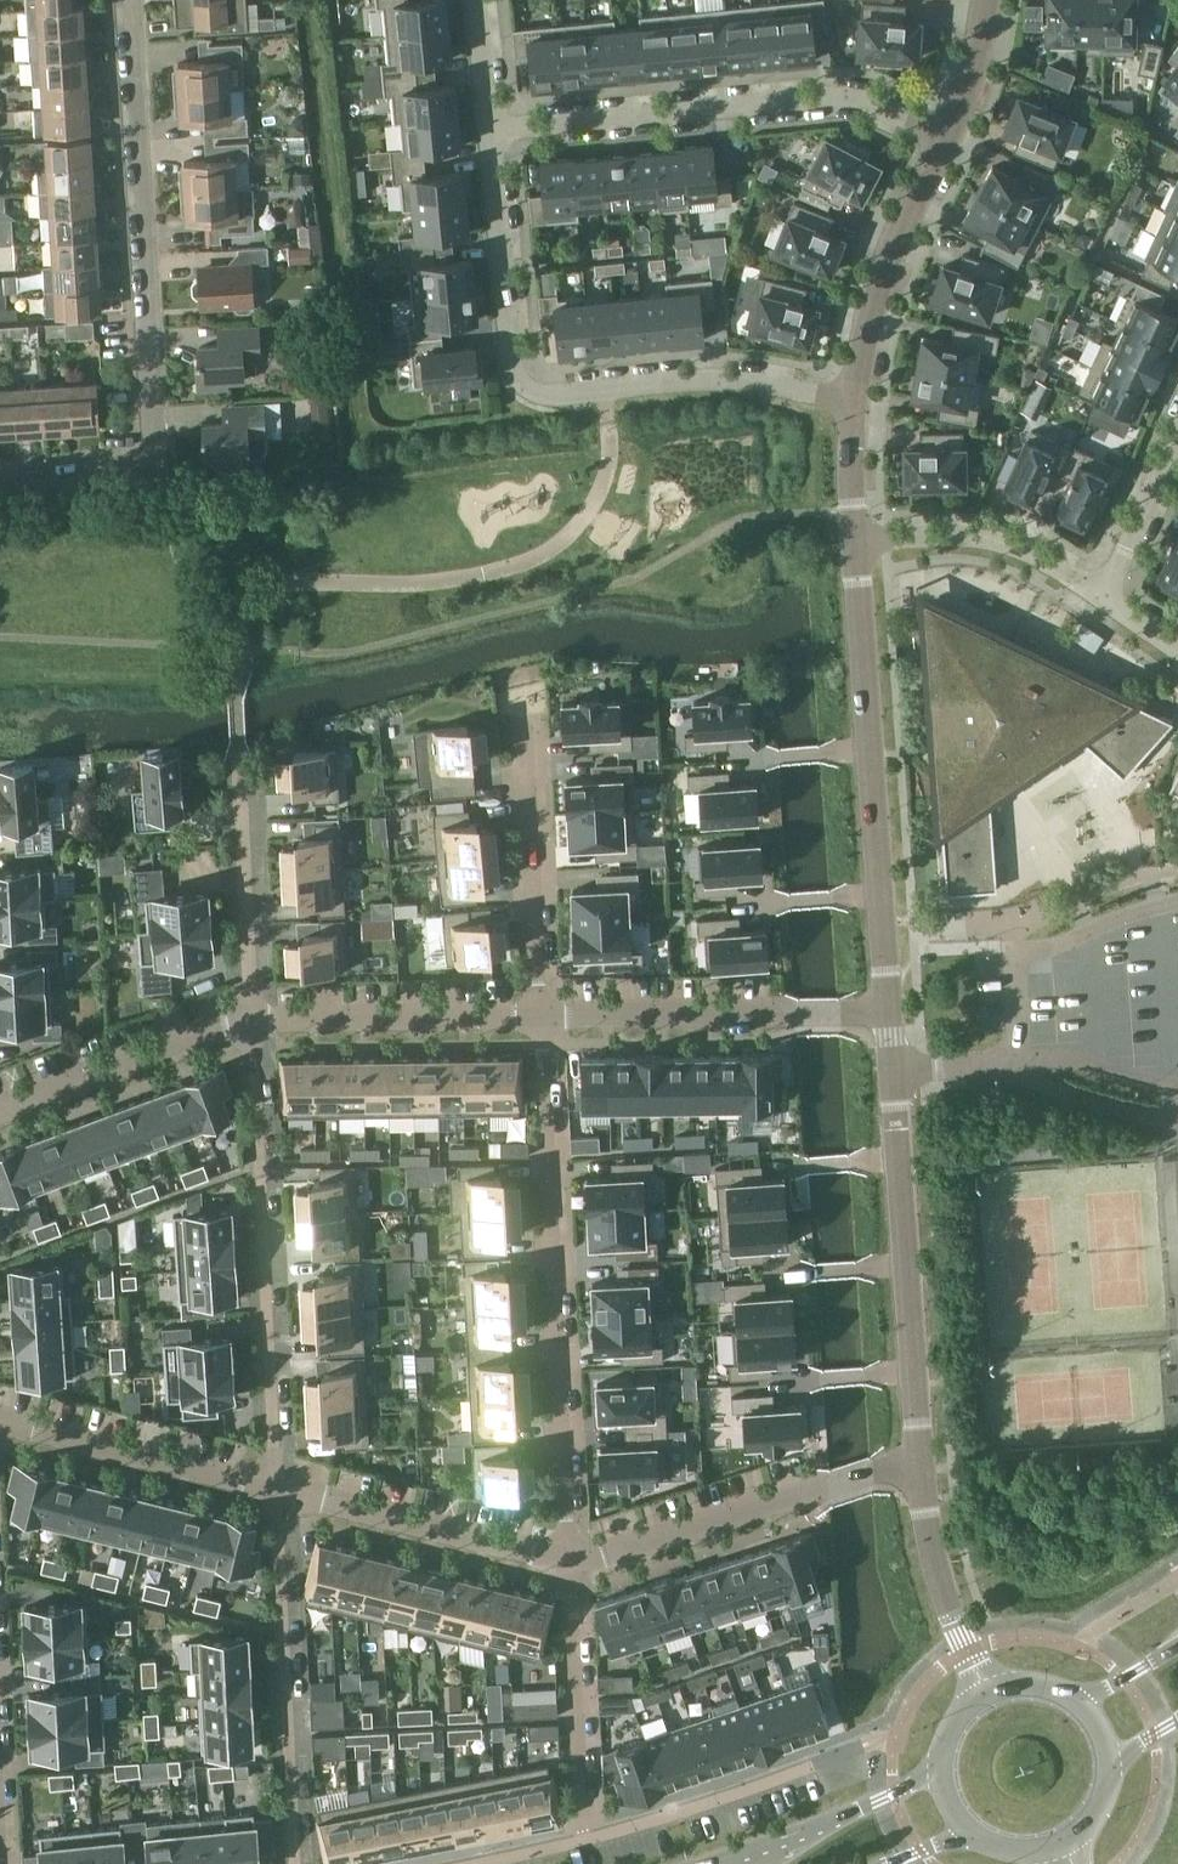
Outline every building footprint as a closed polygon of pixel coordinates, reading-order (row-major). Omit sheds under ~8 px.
[(27,9),(81,6),(80,0),(27,0),(27,9)] [(448,28),(445,0),(422,0),(409,1),(409,0),(376,0),(377,8),(383,7),(384,13),(386,34),(448,28)] [(783,60),(783,63),(815,59),(812,27),(827,26),(824,0),(800,0),(779,2),(781,31),(784,60),(783,60)] [(1077,39),(1078,0),(1049,0),(1049,6),(1048,6),(1048,22),(1048,38),(1077,39)] [(1105,0),(1078,0),(1077,39),(1103,40),(1105,40),(1105,0)] [(1105,40),(1103,40),(1102,52),(1133,52),(1134,26),(1140,27),(1140,6),(1134,6),(1134,0),(1105,0),(1105,40)] [(174,3),(176,26),(196,25),(197,32),(209,31),(248,29),(246,2),(209,4),(205,4),(204,1),(174,3)] [(903,57),(917,58),(917,54),(923,55),(924,37),(919,36),(920,21),(904,20),(906,4),(863,1),(859,54),(876,55),(875,63),(902,65),(903,57)] [(757,62),(783,60),(784,60),(781,31),(779,2),(751,5),(754,38),(757,62)] [(724,8),(729,65),(757,62),(754,38),(751,5),(724,8)] [(1027,5),(1026,27),(1041,27),(1041,6),(1027,5)] [(81,6),(27,9),(29,34),(41,33),(41,32),(82,30),(81,6)] [(702,68),(729,65),(724,8),(696,10),(702,68)] [(668,13),(674,71),(702,68),(696,10),(668,13)] [(642,27),(646,73),(674,71),(668,13),(640,16),(641,27),(642,27)] [(256,17),(257,28),(275,27),(275,16),(256,17)] [(615,18),(586,21),(591,79),(619,76),(618,65),(614,30),(616,30),(615,18)] [(586,21),(558,24),(564,82),(566,81),(591,79),(586,21)] [(558,24),(513,28),(516,57),(530,55),(534,87),(566,84),(566,81),(564,82),(558,24)] [(619,76),(646,73),(642,27),(641,27),(616,30),(614,30),(618,65),(619,76)] [(384,78),(416,75),(415,62),(451,58),(448,28),(386,34),(389,61),(382,62),(384,78)] [(42,58),(84,55),(82,30),(41,32),(41,33),(29,34),(30,58),(31,58),(42,57),(42,58)] [(1138,72),(1156,76),(1163,44),(1145,40),(1138,72)] [(174,71),(176,93),(209,91),(229,90),(227,61),(244,59),(243,42),(209,44),(210,60),(209,60),(178,62),(179,71),(174,71)] [(1170,58),(1177,64),(1177,47),(1170,58)] [(42,58),(42,57),(31,58),(33,83),(44,83),(44,82),(85,79),(84,55),(42,58)] [(1160,88),(1177,102),(1177,64),(1160,88)] [(29,74),(0,74),(0,109),(28,110),(29,74)] [(395,121),(457,115),(454,85),(418,88),(416,75),(384,78),(385,95),(392,94),(394,117),(395,121)] [(44,83),(46,107),(87,104),(85,79),(44,82),(44,83)] [(230,117),(229,90),(209,91),(176,93),(177,114),(182,113),(182,122),(209,120),(214,120),(215,136),(249,134),(247,116),(230,117)] [(1053,103),(1067,109),(1071,99),(1057,93),(1053,103)] [(1090,94),(1087,103),(1096,107),(1100,97),(1090,94)] [(1020,136),(1014,151),(1054,167),(1073,118),(1019,96),(1018,99),(1013,97),(1006,114),(1011,116),(1006,130),(1020,136)] [(1072,111),(1090,118),(1094,109),(1075,102),(1072,111)] [(87,104),(46,107),(34,108),(35,133),(47,132),(88,130),(87,104)] [(392,165),(425,162),(424,149),(460,145),(457,115),(395,121),(395,122),(400,122),(403,148),(391,149),(392,165)] [(288,126),(289,133),(304,132),(303,117),(294,118),(288,126)] [(1141,144),(1150,148),(1154,139),(1145,135),(1141,144)] [(37,166),(91,163),(89,137),(35,141),(37,166)] [(803,186),(798,195),(828,208),(831,201),(841,206),(848,191),(862,198),(868,185),(873,187),(882,171),(877,168),(878,166),(866,159),(870,152),(846,139),(842,146),(827,139),(802,185),(803,186)] [(185,169),(181,170),(182,192),(236,188),(236,187),(234,159),(250,158),(249,141),(215,143),(216,159),(209,159),(185,161),(185,169)] [(715,176),(713,144),(680,147),(680,150),(682,150),(687,202),(689,202),(715,199),(715,205),(733,203),(730,175),(715,176)] [(659,199),(658,199),(659,210),(689,207),(689,202),(687,202),(682,150),(680,150),(654,153),(659,199)] [(659,199),(654,153),(640,154),(627,155),(631,201),(658,199),(659,199)] [(599,158),(604,204),(631,201),(627,155),(599,158)] [(544,193),(530,195),(533,223),(579,218),(578,207),(576,207),(572,161),(574,161),(573,158),(541,161),(544,193)] [(576,207),(578,207),(604,204),(599,158),(574,161),(572,161),(576,207)] [(426,175),(425,162),(392,165),(394,182),(400,181),(403,209),(415,208),(415,207),(466,202),(463,172),(426,175)] [(92,188),(91,163),(37,166),(39,191),(92,188)] [(974,189),(973,190),(1039,224),(1061,183),(1026,164),(1018,179),(993,165),(979,192),(974,189)] [(309,171),(294,172),(295,183),(310,182),(309,171)] [(1129,191),(1138,195),(1142,186),(1133,182),(1129,191)] [(1176,184),(1165,208),(1177,213),(1177,185),(1176,184)] [(220,219),(221,235),(255,232),(254,215),(252,186),(236,187),(236,188),(182,192),(183,213),(188,212),(188,221),(209,219),(220,219)] [(92,188),(39,191),(40,216),(51,215),(52,215),(94,213),(92,188)] [(971,207),(964,220),(990,233),(982,247),(1017,265),(1039,224),(973,190),(966,204),(971,207)] [(1125,200),(1134,203),(1138,195),(1129,191),(1125,199),(1125,200)] [(795,201),(775,251),(829,272),(831,269),(836,271),(842,254),(837,252),(843,238),(829,232),(835,217),(795,201)] [(469,232),(466,202),(415,207),(415,208),(417,234),(399,236),(401,252),(434,249),(432,236),(469,232)] [(1165,208),(1154,231),(1157,232),(1157,233),(1177,242),(1177,213),(1165,208)] [(54,240),(95,237),(94,213),(52,215),(54,240)] [(1078,235),(1075,241),(1087,247),(1093,236),(1087,233),(1078,235)] [(1142,273),(1169,285),(1175,272),(1177,273),(1177,242),(1157,233),(1145,257),(1149,259),(1142,273)] [(95,237),(54,240),(55,264),(55,265),(97,262),(95,237)] [(637,252),(651,250),(650,240),(635,242),(637,252)] [(623,243),(608,245),(609,255),(624,253),(623,243)] [(677,245),(678,255),(692,254),(691,244),(677,245)] [(594,256),(609,255),(608,245),(593,246),(594,256)] [(196,278),(193,282),(193,292),(198,296),(200,296),(201,305),(209,304),(223,303),(224,306),(235,306),(235,308),(239,312),(249,311),(253,307),(253,304),(254,304),(252,265),(269,264),(268,246),(239,248),(240,263),(228,264),(228,265),(221,265),(221,268),(209,269),(199,269),(199,278),(196,278)] [(309,247),(289,249),(290,261),(310,260),(309,247)] [(435,262),(434,249),(401,252),(403,269),(409,268),(412,295),(474,289),(471,259),(435,262)] [(553,260),(552,250),(541,251),(542,261),(552,260),(553,260)] [(934,296),(933,299),(988,317),(1004,267),(963,253),(958,269),(944,264),(939,279),(934,277),(928,294),(934,296)] [(666,267),(665,257),(650,258),(651,268),(666,267)] [(625,261),(610,262),(611,272),(626,271),(625,261)] [(98,287),(97,262),(55,265),(55,264),(44,265),(45,290),(57,289),(98,287)] [(596,274),(611,272),(610,262),(595,264),(596,274)] [(673,339),(671,340),(671,342),(704,339),(701,307),(715,305),(712,277),(666,282),(667,293),(668,293),(673,339)] [(814,322),(817,308),(803,304),(807,288),(765,277),(752,328),(774,334),(772,342),(799,349),(801,341),(808,343),(809,340),(814,341),(819,323),(814,322)] [(1165,294),(1138,282),(1132,296),(1128,294),(1116,320),(1124,324),(1125,323),(1171,344),(1177,329),(1177,317),(1159,308),(1165,294)] [(47,316),(100,312),(98,287),(57,289),(45,290),(47,316)] [(477,319),(474,289),(412,295),(414,322),(408,323),(410,339),(442,336),(441,323),(477,319)] [(540,294),(542,323),(557,321),(560,353),(593,350),(592,348),(590,348),(586,301),(587,301),(587,295),(558,298),(557,292),(540,294)] [(641,296),(645,342),(671,340),(673,339),(668,293),(667,293),(641,296)] [(613,299),(618,345),(642,343),(645,342),(641,296),(613,299)] [(618,345),(613,299),(587,301),(586,301),(590,348),(592,348),(607,346),(618,345)] [(307,304),(308,313),(324,312),(323,303),(307,304)] [(0,309),(0,319),(18,317),(18,307),(0,309)] [(1071,316),(1067,325),(1075,329),(1080,320),(1071,316)] [(94,319),(65,321),(66,333),(67,338),(95,336),(94,319)] [(47,335),(66,333),(65,321),(46,323),(47,335)] [(1114,347),(1160,368),(1171,344),(1125,323),(1124,324),(1114,345),(1114,347)] [(29,324),(10,325),(11,337),(30,336),(29,324)] [(11,337),(10,325),(0,326),(0,338),(11,337)] [(1067,325),(1062,333),(1071,338),(1075,329),(1067,325)] [(199,387),(209,387),(227,385),(227,380),(244,379),(243,358),(260,357),(258,326),(226,328),(227,344),(209,345),(199,346),(200,359),(197,359),(199,387)] [(923,337),(917,367),(972,377),(978,349),(996,352),(999,335),(954,326),(951,342),(923,337)] [(444,350),(442,336),(410,339),(414,385),(483,379),(481,358),(476,358),(475,346),(444,350)] [(1092,365),(1149,392),(1160,368),(1114,347),(1114,345),(1103,340),(1092,365)] [(366,361),(381,360),(379,343),(364,344),(366,361)] [(1035,374),(1044,378),(1048,370),(1039,365),(1035,374)] [(1149,392),(1092,365),(1080,390),(1137,417),(1149,392)] [(972,377),(917,367),(912,397),(940,402),(937,418),(947,420),(976,425),(985,380),(972,378),(972,377)] [(338,394),(336,368),(312,370),(314,396),(327,395),(338,394)] [(1033,386),(1032,388),(1047,395),(1048,393),(1052,385),(1036,378),(1033,386)] [(98,383),(69,385),(72,428),(100,426),(98,383)] [(69,385),(42,386),(45,433),(63,432),(63,429),(72,428),(69,385)] [(42,386),(14,388),(17,432),(26,431),(26,434),(45,433),(42,386)] [(242,399),(243,389),(205,387),(204,396),(242,399)] [(0,389),(0,433),(17,432),(14,388),(0,389)] [(314,396),(311,396),(311,405),(327,404),(327,395),(314,396)] [(202,436),(204,465),(209,464),(232,463),(232,457),(249,456),(248,435),(265,434),(263,404),(231,406),(232,422),(209,423),(204,423),(205,436),(202,436)] [(937,418),(936,424),(946,426),(947,420),(937,418)] [(1010,452),(998,477),(1008,482),(1006,486),(1010,488),(1008,492),(1028,501),(1030,497),(1034,499),(1041,482),(1042,483),(1049,467),(1061,473),(1073,446),(1060,440),(1058,442),(1032,430),(1019,456),(1010,452)] [(941,484),(964,484),(964,431),(920,432),(921,448),(906,448),(906,463),(900,463),(901,482),(906,482),(906,485),(914,485),(914,493),(941,492),(941,484)] [(1073,446),(1061,473),(1073,478),(1066,494),(1059,510),(1062,512),(1060,517),(1081,526),(1083,522),(1087,523),(1114,465),(1073,446)] [(797,468),(797,485),(805,486),(806,468),(797,468)] [(1159,577),(1163,579),(1161,583),(1177,591),(1177,537),(1159,577)] [(1173,721),(926,601),(946,892),(997,889),(990,795),(989,794),(999,788),(1001,792),(1001,793),(1015,786),(1011,779),(1016,776),(1024,788),(1063,762),(1063,761),(1055,750),(1059,747),(1065,752),(1076,742),(1072,738),(1077,735),(1124,776),(1173,721)] [(1084,623),(1074,637),(1094,651),(1104,637),(1084,623)] [(752,730),(749,696),(732,697),(732,694),(711,696),(711,699),(694,700),(697,734),(685,735),(686,750),(716,748),(715,733),(752,730)] [(563,702),(565,736),(601,734),(602,749),(632,748),(631,732),(626,733),(624,699),(601,700),(601,697),(580,698),(580,701),(563,702)] [(468,725),(415,730),(420,784),(432,783),(433,796),(474,793),(473,777),(471,756),(486,754),(485,744),(484,733),(483,728),(468,730),(468,725)] [(338,788),(336,749),(294,752),(294,756),(279,757),(280,761),(279,761),(280,773),(281,783),(296,782),(296,790),(314,789),(315,802),(338,800),(337,788),(338,788)] [(132,789),(136,829),(173,826),(172,811),(182,811),(177,753),(163,754),(145,756),(147,788),(132,789)] [(603,763),(604,778),(567,780),(569,813),(635,809),(633,762),(603,763)] [(54,850),(50,796),(35,797),(34,783),(32,765),(14,766),(0,767),(0,774),(1,786),(4,825),(14,824),(16,853),(54,850)] [(1169,785),(1177,789),(1177,767),(1169,785)] [(689,789),(700,788),(703,821),(758,818),(755,783),(719,786),(718,771),(688,773),(689,789)] [(436,826),(439,858),(495,853),(495,850),(494,838),(493,828),(478,829),(477,822),(469,823),(467,809),(435,812),(436,826)] [(635,809),(569,813),(570,846),(607,844),(608,859),(638,857),(635,809)] [(285,867),(285,871),(342,868),(340,835),(339,822),(316,823),(317,836),(298,837),(299,845),(284,846),(284,856),(284,867),(285,867)] [(701,879),(695,880),(696,895),(726,893),(725,878),(762,876),(760,842),(704,845),(699,846),(701,879)] [(45,898),(57,897),(56,868),(64,868),(63,852),(49,853),(24,854),(25,869),(0,870),(0,899),(45,897),(45,898)] [(495,853),(439,858),(442,891),(443,903),(476,900),(475,888),(483,887),(483,879),(498,878),(497,868),(496,856),(495,856),(495,853)] [(146,904),(148,929),(148,930),(210,925),(208,893),(165,896),(163,867),(134,869),(136,900),(145,899),(146,904)] [(342,868),(285,871),(285,874),(285,885),(286,885),(286,896),(301,895),(302,902),(320,902),(321,914),(344,913),(343,900),(342,868)] [(609,887),(573,889),(574,922),(629,919),(628,899),(640,898),(639,886),(639,871),(608,873),(609,887)] [(58,940),(58,924),(57,924),(46,925),(45,898),(45,897),(0,899),(0,928),(28,927),(29,942),(58,940)] [(445,924),(449,962),(490,958),(490,954),(505,952),(504,948),(505,948),(504,936),(503,936),(502,926),(487,928),(487,920),(468,922),(467,909),(444,911),(445,924)] [(698,919),(699,934),(705,934),(707,967),(768,963),(766,929),(729,931),(728,917),(698,919)] [(347,969),(345,931),(344,931),(344,919),(321,920),(321,933),(303,933),(303,941),(288,942),(289,952),(288,952),(289,953),(290,963),(289,963),(289,964),(290,964),(290,968),(305,967),(305,972),(347,969)] [(631,952),(629,919),(574,922),(576,955),(612,953),(613,968),(643,967),(643,951),(631,952)] [(141,956),(140,956),(143,992),(173,990),(170,960),(213,957),(210,925),(148,930),(148,929),(139,930),(141,956)] [(51,993),(50,963),(58,963),(58,947),(29,949),(30,963),(0,965),(0,996),(51,993)] [(0,996),(0,1026),(33,1024),(34,1039),(62,1038),(62,1022),(53,1022),(51,993),(0,996)] [(783,1052),(741,1053),(741,1055),(742,1055),(742,1106),(741,1106),(741,1118),(743,1118),(743,1132),(772,1132),(772,1117),(773,1117),(772,1076),(783,1076),(783,1052)] [(637,1107),(664,1107),(663,1056),(664,1056),(664,1054),(636,1054),(636,1056),(637,1056),(637,1107)] [(663,1056),(664,1107),(690,1107),(689,1055),(664,1056),(663,1056)] [(716,1106),(716,1055),(689,1055),(690,1107),(716,1106)] [(716,1106),(741,1106),(742,1106),(742,1055),(741,1055),(716,1055),(716,1106)] [(611,1108),(611,1056),(582,1057),(582,1088),(577,1088),(577,1106),(582,1105),(582,1108),(611,1108)] [(636,1056),(611,1056),(611,1108),(637,1107),(637,1056),(636,1056)] [(467,1058),(467,1113),(493,1113),(493,1057),(467,1058)] [(493,1057),(493,1113),(519,1113),(519,1088),(522,1088),(521,1070),(519,1070),(519,1057),(493,1057)] [(388,1059),(389,1114),(415,1114),(414,1058),(388,1059)] [(441,1114),(441,1058),(414,1058),(415,1114),(441,1114)] [(467,1113),(467,1058),(441,1058),(441,1114),(467,1113)] [(337,1115),(336,1059),(310,1060),(311,1115),(337,1115)] [(336,1059),(337,1115),(363,1115),(362,1059),(336,1059)] [(362,1059),(363,1115),(389,1114),(388,1059),(362,1059)] [(311,1115),(310,1060),(284,1060),(285,1073),(282,1073),(282,1091),(285,1091),(285,1116),(311,1115)] [(203,1124),(207,1133),(234,1123),(222,1092),(231,1088),(224,1068),(189,1081),(204,1124),(203,1124)] [(204,1124),(189,1081),(164,1090),(180,1133),(203,1124),(204,1124)] [(180,1133),(164,1090),(139,1100),(155,1142),(180,1133)] [(155,1142),(139,1100),(115,1109),(131,1151),(155,1142)] [(131,1151),(115,1109),(90,1118),(106,1160),(131,1151)] [(106,1160),(90,1118),(66,1127),(81,1169),(106,1160)] [(81,1169),(66,1127),(41,1136),(57,1178),(81,1169)] [(705,1134),(690,1135),(691,1144),(705,1144),(705,1134)] [(600,1135),(571,1137),(571,1151),(600,1150),(600,1135)] [(691,1144),(690,1135),(675,1135),(676,1145),(691,1144)] [(57,1178),(41,1136),(17,1145),(32,1187),(33,1187),(57,1178)] [(653,1136),(638,1137),(639,1147),(653,1146),(653,1136)] [(624,1148),(639,1147),(638,1137),(623,1138),(624,1148)] [(529,1155),(529,1140),(501,1141),(501,1155),(529,1155)] [(729,1151),(744,1150),(743,1140),(729,1141),(729,1151)] [(758,1140),(743,1140),(744,1150),(758,1149),(758,1140)] [(37,1196),(33,1187),(32,1187),(17,1145),(0,1151),(0,1199),(6,1197),(10,1206),(37,1196)] [(450,1156),(465,1156),(464,1146),(450,1146),(450,1156)] [(479,1146),(464,1146),(465,1156),(479,1156),(479,1146)] [(351,1157),(366,1157),(365,1147),(351,1147),(351,1157)] [(380,1147),(365,1147),(366,1157),(380,1157),(380,1147)] [(301,1158),(316,1158),(316,1148),(301,1148),(301,1158)] [(331,1148),(316,1148),(316,1158),(331,1158),(331,1148)] [(400,1164),(415,1163),(415,1153),(400,1154),(400,1164)] [(415,1153),(415,1163),(430,1163),(430,1153),(415,1153)] [(589,1211),(650,1208),(648,1175),(654,1175),(653,1160),(623,1161),(624,1176),(587,1178),(589,1211)] [(204,1163),(193,1167),(198,1181),(209,1177),(204,1163)] [(493,1175),(492,1163),(490,1163),(460,1165),(460,1177),(451,1177),(453,1211),(462,1211),(462,1210),(518,1207),(518,1203),(519,1203),(518,1192),(517,1192),(517,1182),(502,1182),(502,1175),(493,1175)] [(446,1164),(433,1164),(434,1179),(447,1178),(446,1164)] [(300,1210),(300,1213),(356,1211),(354,1178),(353,1165),(348,1165),(321,1167),(322,1180),(313,1180),(313,1188),(298,1188),(299,1199),(298,1199),(299,1210),(300,1210)] [(716,1167),(719,1215),(785,1210),(783,1177),(747,1180),(746,1165),(716,1167)] [(186,1185),(198,1181),(193,1167),(181,1171),(186,1185)] [(155,1181),(143,1185),(149,1199),(160,1195),(155,1181)] [(143,1185),(132,1190),(137,1204),(149,1199),(143,1185)] [(106,1199),(94,1204),(99,1218),(111,1213),(106,1199)] [(94,1204),(83,1208),(88,1222),(99,1218),(94,1204)] [(462,1210),(462,1211),(463,1242),(464,1242),(464,1255),(497,1254),(496,1241),(505,1240),(505,1233),(520,1232),(519,1222),(519,1210),(518,1210),(518,1207),(462,1210)] [(650,1208),(589,1211),(590,1244),(627,1242),(628,1256),(658,1255),(657,1240),(651,1240),(650,1208)] [(233,1240),(231,1210),(174,1214),(176,1244),(233,1240)] [(788,1243),(785,1210),(719,1215),(722,1263),(752,1261),(751,1246),(788,1243)] [(300,1217),(299,1217),(300,1228),(301,1238),(316,1238),(317,1258),(358,1256),(357,1243),(358,1243),(356,1211),(300,1213),(300,1217)] [(120,1248),(135,1247),(132,1215),(118,1221),(120,1248)] [(57,1218),(45,1222),(50,1236),(62,1232),(57,1218)] [(45,1222),(34,1226),(39,1240),(50,1236),(45,1222)] [(176,1244),(177,1270),(234,1266),(233,1240),(176,1244)] [(428,1244),(412,1244),(413,1259),(428,1259),(428,1244)] [(120,1248),(121,1260),(136,1259),(135,1247),(120,1248)] [(465,1273),(459,1273),(460,1292),(466,1291),(467,1305),(523,1302),(523,1299),(523,1298),(523,1287),(522,1287),(522,1277),(507,1277),(507,1270),(499,1270),(499,1258),(465,1259),(465,1272),(465,1273)] [(304,1309),(361,1306),(359,1273),(358,1260),(335,1261),(336,1274),(318,1275),(318,1283),(303,1283),(304,1294),(303,1294),(304,1305),(304,1309)] [(113,1262),(98,1262),(99,1270),(99,1282),(114,1281),(114,1269),(113,1262)] [(594,1316),(655,1313),(653,1280),(659,1280),(659,1264),(628,1266),(629,1281),(593,1283),(594,1316)] [(65,1293),(63,1265),(12,1268),(14,1298),(65,1295),(65,1293)] [(234,1266),(177,1270),(180,1300),(236,1296),(234,1266)] [(137,1273),(122,1274),(123,1286),(137,1286),(137,1273)] [(114,1281),(99,1282),(100,1294),(115,1294),(114,1281)] [(754,1281),(724,1283),(725,1298),(736,1297),(739,1329),(739,1330),(794,1326),(791,1293),(755,1296),(754,1281)] [(65,1295),(14,1298),(16,1324),(73,1320),(71,1293),(65,1293),(65,1295)] [(468,1337),(469,1350),(502,1348),(501,1336),(510,1335),(509,1328),(524,1327),(524,1317),(524,1305),(523,1305),(523,1302),(467,1305),(468,1337)] [(363,1338),(361,1306),(304,1309),(305,1312),(304,1312),(305,1323),(306,1334),(321,1333),(321,1340),(330,1340),(330,1353),(363,1351),(362,1338),(363,1338)] [(655,1313),(594,1316),(596,1349),(632,1347),(633,1361),(663,1360),(663,1345),(657,1345),(655,1313)] [(73,1320),(16,1324),(18,1350),(74,1346),(73,1320)] [(191,1325),(163,1327),(166,1371),(232,1367),(230,1338),(192,1340),(191,1325)] [(735,1363),(729,1363),(730,1378),(761,1376),(760,1362),(796,1359),(794,1326),(739,1330),(739,1329),(733,1329),(735,1363)] [(125,1357),(125,1345),(110,1345),(111,1358),(125,1357)] [(74,1346),(18,1350),(20,1380),(76,1376),(74,1346)] [(502,1361),(502,1348),(469,1350),(470,1362),(469,1362),(471,1395),(528,1392),(527,1389),(528,1389),(527,1377),(526,1367),(511,1368),(511,1360),(502,1361)] [(418,1397),(415,1351),(402,1351),(405,1398),(418,1397)] [(309,1404),(366,1401),(364,1368),(363,1355),(331,1357),(331,1370),(323,1370),(323,1378),(308,1378),(308,1389),(309,1400),(309,1404)] [(125,1357),(111,1358),(111,1370),(126,1369),(125,1357)] [(681,1365),(682,1380),(696,1379),(695,1364),(681,1365)] [(232,1367),(166,1371),(169,1415),(183,1414),(183,1416),(219,1414),(219,1405),(208,1406),(208,1398),(233,1396),(232,1367)] [(637,1415),(637,1430),(667,1428),(665,1380),(597,1382),(599,1417),(637,1415)] [(528,1392),(471,1395),(473,1428),(474,1440),(487,1439),(506,1439),(506,1426),(514,1425),(514,1418),(529,1417),(528,1407),(529,1407),(528,1395),(528,1392)] [(762,1393),(731,1395),(732,1411),(744,1410),(746,1443),(764,1442),(765,1445),(785,1444),(784,1441),(802,1440),(799,1406),(763,1408),(762,1393)] [(366,1401),(309,1404),(309,1407),(310,1418),(311,1429),(325,1428),(326,1435),(344,1434),(345,1447),(368,1446),(367,1433),(366,1401)] [(667,1428),(637,1430),(637,1445),(601,1446),(602,1480),(620,1480),(620,1483),(641,1482),(640,1478),(669,1477),(667,1428)] [(194,1457),(197,1436),(172,1432),(169,1453),(194,1457)] [(507,1456),(507,1443),(474,1445),(476,1496),(518,1493),(518,1489),(533,1488),(532,1484),(533,1484),(532,1472),(531,1462),(516,1463),(516,1455),(507,1456)] [(41,1517),(40,1517),(51,1473),(14,1464),(9,1485),(19,1488),(11,1520),(39,1526),(41,1517)] [(40,1517),(41,1517),(65,1523),(76,1480),(51,1473),(40,1517)] [(102,1486),(76,1480),(65,1523),(91,1529),(102,1486)] [(102,1486),(91,1529),(116,1536),(127,1492),(102,1486)] [(153,1498),(127,1492),(116,1536),(142,1542),(153,1498)] [(153,1498),(142,1542),(167,1548),(178,1505),(153,1498)] [(490,1504),(486,1520),(494,1522),(498,1506),(490,1504)] [(204,1511),(178,1505),(167,1548),(193,1555),(204,1511)] [(217,1561),(218,1561),(229,1517),(204,1511),(193,1555),(217,1561)] [(218,1561),(217,1561),(215,1570),(243,1577),(245,1568),(254,1570),(260,1549),(250,1547),(256,1524),(229,1517),(218,1561)] [(812,1531),(772,1544),(772,1545),(774,1545),(789,1594),(788,1594),(791,1605),(792,1605),(797,1619),(825,1610),(820,1596),(821,1596),(809,1556),(819,1553),(812,1531)] [(332,1608),(347,1549),(320,1542),(316,1557),(314,1557),(310,1574),(312,1575),(305,1602),(332,1608)] [(772,1545),(748,1553),(764,1602),(765,1601),(788,1594),(789,1594),(774,1545),(772,1545)] [(332,1608),(358,1615),(373,1555),(347,1549),(332,1608)] [(748,1553),(724,1561),(739,1610),(738,1610),(741,1619),(742,1618),(766,1610),(768,1610),(765,1601),(764,1602),(748,1553)] [(358,1615),(383,1621),(398,1561),(373,1555),(358,1615)] [(53,1573),(57,1559),(45,1556),(41,1570),(53,1573)] [(57,1559),(53,1573),(65,1576),(69,1562),(57,1559)] [(408,1627),(423,1568),(398,1561),(383,1621),(408,1627)] [(698,1569),(714,1618),(738,1610),(739,1610),(724,1561),(698,1569)] [(434,1634),(449,1574),(423,1568),(408,1627),(434,1634)] [(104,1586),(107,1571),(96,1569),(92,1583),(104,1586)] [(714,1618),(698,1569),(674,1577),(673,1577),(689,1626),(714,1618)] [(107,1571),(104,1586),(116,1589),(119,1574),(107,1571)] [(434,1634),(459,1640),(474,1580),(449,1574),(434,1634)] [(674,1575),(647,1584),(647,1585),(649,1585),(664,1634),(670,1650),(694,1642),(689,1626),(673,1577),(674,1577),(674,1575)] [(485,1646),(499,1586),(474,1580),(459,1640),(485,1646)] [(155,1598),(158,1584),(147,1581),(143,1596),(155,1598)] [(158,1584),(155,1598),(167,1601),(170,1587),(158,1584)] [(624,1593),(639,1642),(664,1634),(649,1585),(647,1585),(624,1593)] [(485,1646),(510,1653),(525,1593),(499,1586),(485,1646)] [(525,1593),(510,1653),(537,1659),(543,1633),(546,1633),(550,1616),(548,1615),(552,1600),(525,1593)] [(612,1651),(639,1642),(624,1593),(596,1602),(605,1631),(601,1633),(601,1651),(611,1648),(612,1651)] [(206,1611),(209,1597),(198,1594),(194,1608),(206,1611)] [(209,1597),(206,1611),(218,1614),(221,1600),(209,1597)] [(27,1636),(88,1632),(86,1603),(25,1606),(27,1636)] [(132,1630),(131,1617),(116,1618),(117,1631),(132,1630)] [(773,1631),(776,1641),(790,1636),(790,1635),(787,1626),(773,1631)] [(150,1657),(179,1656),(178,1629),(149,1630),(150,1657)] [(828,1630),(813,1631),(814,1643),(829,1642),(828,1630)] [(776,1641),(773,1631),(759,1636),(762,1645),(763,1645),(776,1641)] [(100,1675),(100,1660),(89,1660),(88,1632),(27,1636),(28,1664),(71,1662),(72,1677),(100,1675)] [(196,1669),(204,1669),(249,1666),(247,1636),(190,1639),(191,1670),(196,1670),(196,1669)] [(829,1642),(814,1643),(815,1656),(829,1655),(829,1642)] [(741,1653),(741,1652),(737,1643),(724,1648),(727,1658),(741,1653)] [(713,1662),(727,1658),(724,1648),(710,1653),(713,1662)] [(763,1653),(749,1657),(752,1667),(766,1662),(763,1653)] [(738,1672),(752,1667),(749,1657),(735,1662),(735,1663),(738,1672)] [(157,1671),(156,1659),(141,1659),(142,1672),(157,1671)] [(691,1670),(688,1661),(674,1665),(677,1675),(691,1670)] [(660,1670),(663,1679),(663,1680),(677,1675),(674,1665),(660,1670)] [(205,1695),(250,1693),(249,1666),(204,1669),(196,1669),(196,1670),(197,1696),(199,1696),(199,1695),(205,1695)] [(702,1674),(705,1683),(719,1678),(716,1669),(702,1674)] [(142,1684),(157,1683),(157,1671),(142,1672),(142,1684)] [(702,1674),(688,1679),(691,1688),(705,1683),(702,1674)] [(104,1719),(103,1690),(101,1690),(100,1675),(72,1677),(72,1691),(30,1694),(31,1723),(104,1719)] [(598,1676),(599,1690),(613,1690),(612,1675),(598,1676)] [(785,1689),(802,1738),(829,1728),(819,1699),(824,1697),(819,1680),(814,1682),(813,1680),(785,1689)] [(501,1682),(487,1683),(488,1709),(489,1719),(503,1718),(501,1682)] [(379,1683),(360,1683),(360,1707),(380,1707),(379,1683)] [(672,1695),(669,1686),(669,1685),(655,1690),(658,1700),(672,1695)] [(785,1689),(762,1697),(779,1746),(780,1745),(802,1738),(785,1689)] [(641,1695),(644,1704),(658,1700),(655,1690),(641,1695)] [(199,1696),(201,1721),(251,1719),(250,1693),(205,1695),(199,1695),(199,1696)] [(635,1710),(631,1696),(599,1698),(600,1712),(635,1710)] [(310,1699),(311,1713),(344,1711),(343,1697),(310,1699)] [(737,1697),(711,1705),(714,1714),(715,1713),(732,1762),(754,1754),(755,1754),(739,1705),(740,1705),(737,1697)] [(755,1756),(781,1747),(780,1745),(779,1746),(762,1697),(740,1705),(739,1705),(755,1754),(754,1754),(755,1756)] [(557,1700),(527,1702),(528,1716),(558,1715),(557,1700)] [(514,1717),(528,1716),(527,1702),(513,1703),(514,1717)] [(413,1707),(398,1708),(398,1713),(399,1723),(413,1722),(413,1707)] [(413,1722),(433,1721),(432,1707),(413,1707),(413,1722)] [(478,1709),(463,1710),(464,1720),(478,1719),(478,1709)] [(363,1725),(373,1724),(372,1710),(362,1710),(363,1725)] [(449,1720),(464,1720),(463,1710),(448,1711),(449,1720)] [(144,1712),(145,1724),(159,1723),(159,1711),(144,1712)] [(345,1726),(344,1711),(311,1713),(312,1727),(345,1726)] [(714,1714),(692,1721),(709,1770),(732,1762),(715,1713),(714,1714)] [(105,1763),(104,1748),(106,1748),(104,1719),(31,1723),(33,1752),(75,1750),(76,1764),(105,1763)] [(202,1751),(253,1749),(251,1719),(201,1721),(202,1751)] [(686,1778),(709,1770),(692,1721),(669,1729),(686,1778)] [(559,1722),(528,1724),(529,1738),(559,1737),(559,1722)] [(145,1724),(145,1736),(160,1736),(159,1723),(145,1724)] [(505,1725),(492,1726),(493,1738),(501,1738),(505,1733),(505,1725)] [(482,1726),(468,1727),(468,1736),(483,1736),(482,1726)] [(468,1727),(448,1728),(449,1742),(468,1741),(468,1736),(468,1727)] [(433,1728),(419,1729),(419,1739),(434,1738),(433,1728)] [(419,1729),(399,1730),(400,1745),(419,1744),(419,1739),(419,1729)] [(645,1738),(662,1788),(663,1787),(663,1786),(686,1778),(669,1729),(645,1738)] [(370,1741),(370,1746),(390,1745),(389,1731),(370,1732),(370,1741)] [(356,1742),(370,1741),(370,1732),(355,1732),(356,1742)] [(345,1733),(312,1735),(313,1749),(322,1749),(322,1758),(346,1757),(345,1733)] [(662,1788),(645,1738),(616,1748),(626,1776),(616,1780),(624,1801),(662,1788)] [(169,1774),(182,1773),(180,1758),(168,1759),(169,1774)] [(127,1761),(129,1776),(141,1774),(139,1760),(127,1761)] [(129,1776),(127,1761),(115,1762),(116,1777),(129,1776)] [(233,1763),(221,1764),(222,1778),(235,1777),(249,1775),(248,1762),(233,1763)] [(518,1769),(529,1824),(559,1818),(557,1805),(559,1805),(556,1787),(553,1788),(548,1763),(518,1769)] [(210,1779),(222,1778),(221,1764),(209,1764),(210,1779)] [(505,1829),(529,1824),(518,1769),(494,1774),(505,1829)] [(61,1772),(49,1773),(50,1788),(63,1787),(61,1772)] [(73,1772),(61,1772),(63,1787),(75,1786),(73,1772)] [(505,1829),(494,1774),(470,1779),(481,1834),(505,1829)] [(456,1838),(481,1834),(470,1779),(445,1784),(456,1838)] [(456,1838),(445,1784),(421,1789),(432,1843),(456,1838)] [(408,1848),(432,1843),(421,1789),(397,1793),(408,1848)] [(408,1848),(397,1793),(373,1798),(384,1853),(408,1848)] [(359,1858),(384,1853),(373,1798),(348,1803),(359,1858)] [(329,1863),(359,1858),(348,1803),(318,1809),(323,1833),(321,1834),(324,1851),(327,1851),(329,1863)] [(228,1827),(231,1863),(259,1863),(254,1812),(226,1815),(228,1827)] [(201,1830),(205,1863),(231,1863),(228,1827),(226,1815),(200,1817),(201,1830)] [(174,1820),(179,1863),(205,1863),(201,1830),(200,1817),(174,1820)] [(174,1820),(147,1823),(146,1819),(133,1820),(137,1854),(150,1852),(151,1863),(179,1863),(174,1820)] [(93,1829),(97,1863),(125,1863),(124,1855),(137,1854),(133,1820),(121,1822),(121,1826),(93,1829)] [(67,1832),(69,1844),(71,1863),(97,1863),(93,1829),(92,1829),(67,1832)] [(69,1844),(67,1832),(40,1834),(42,1853),(23,1854),(23,1863),(71,1863),(69,1844)]
